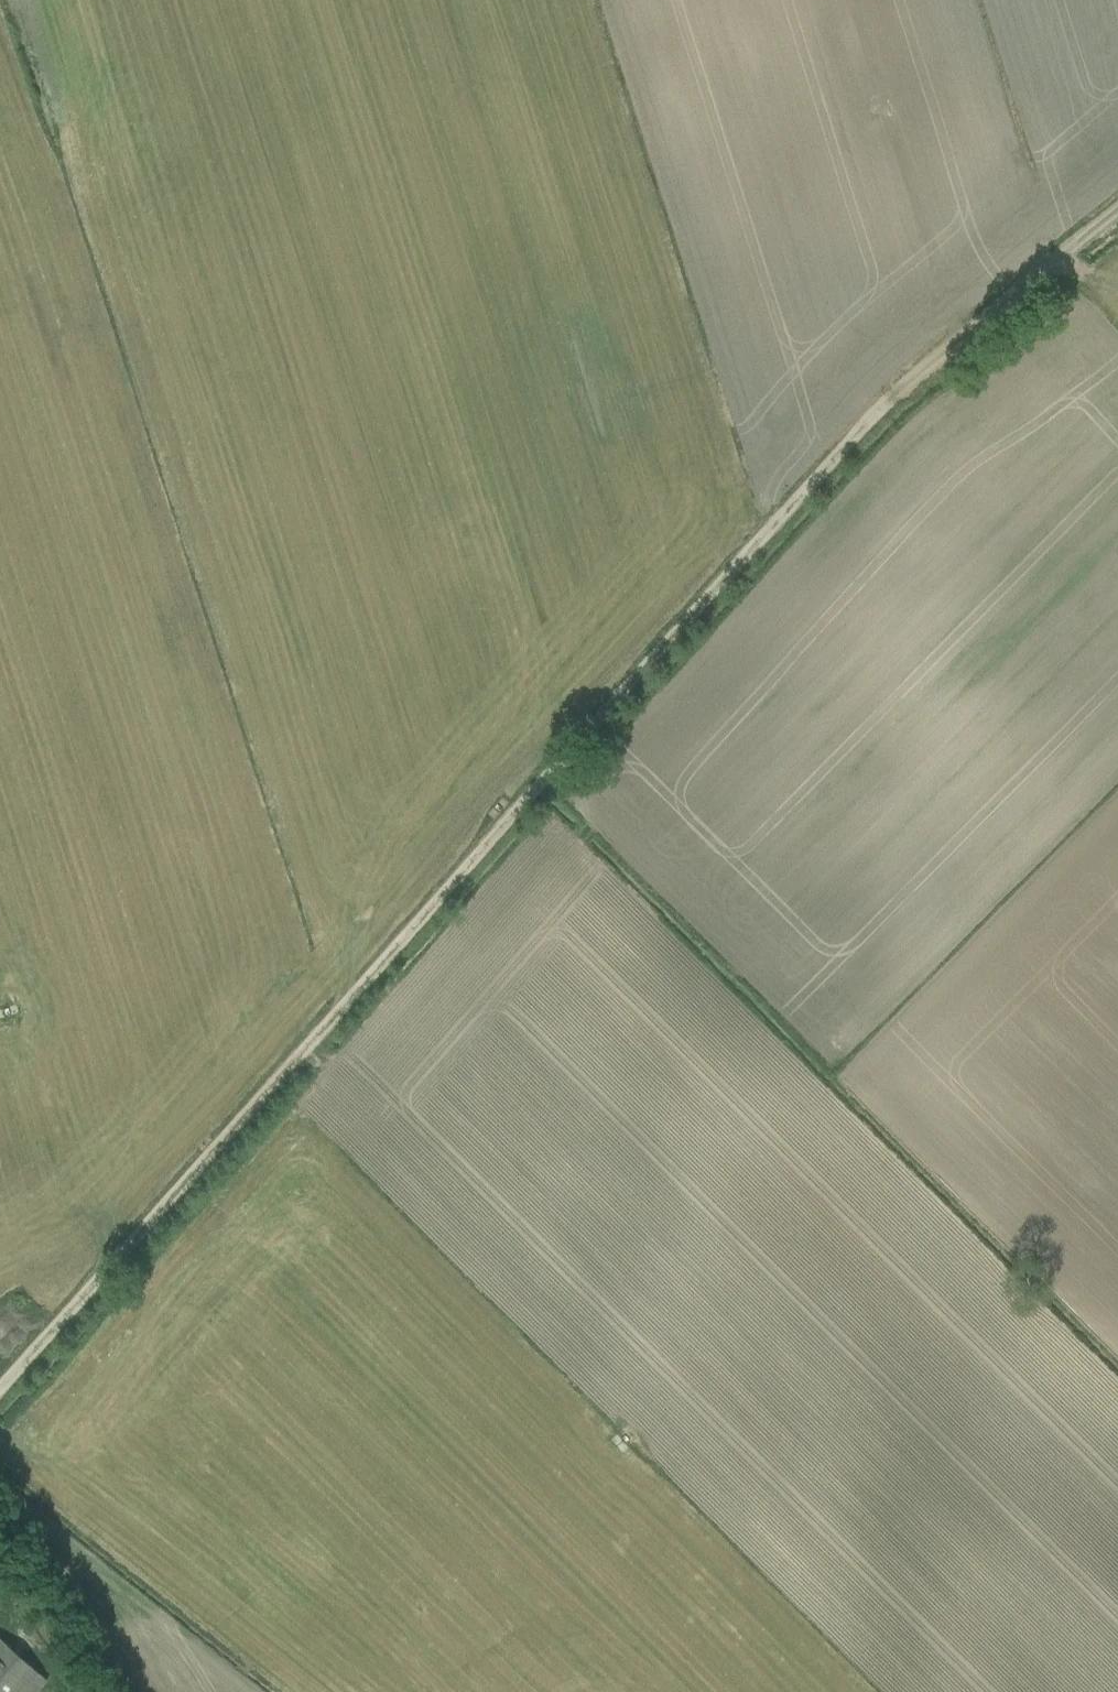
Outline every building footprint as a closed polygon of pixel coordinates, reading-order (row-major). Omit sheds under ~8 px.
[(0,1639),(0,1691),(36,1691),(47,1680),(0,1639)]
